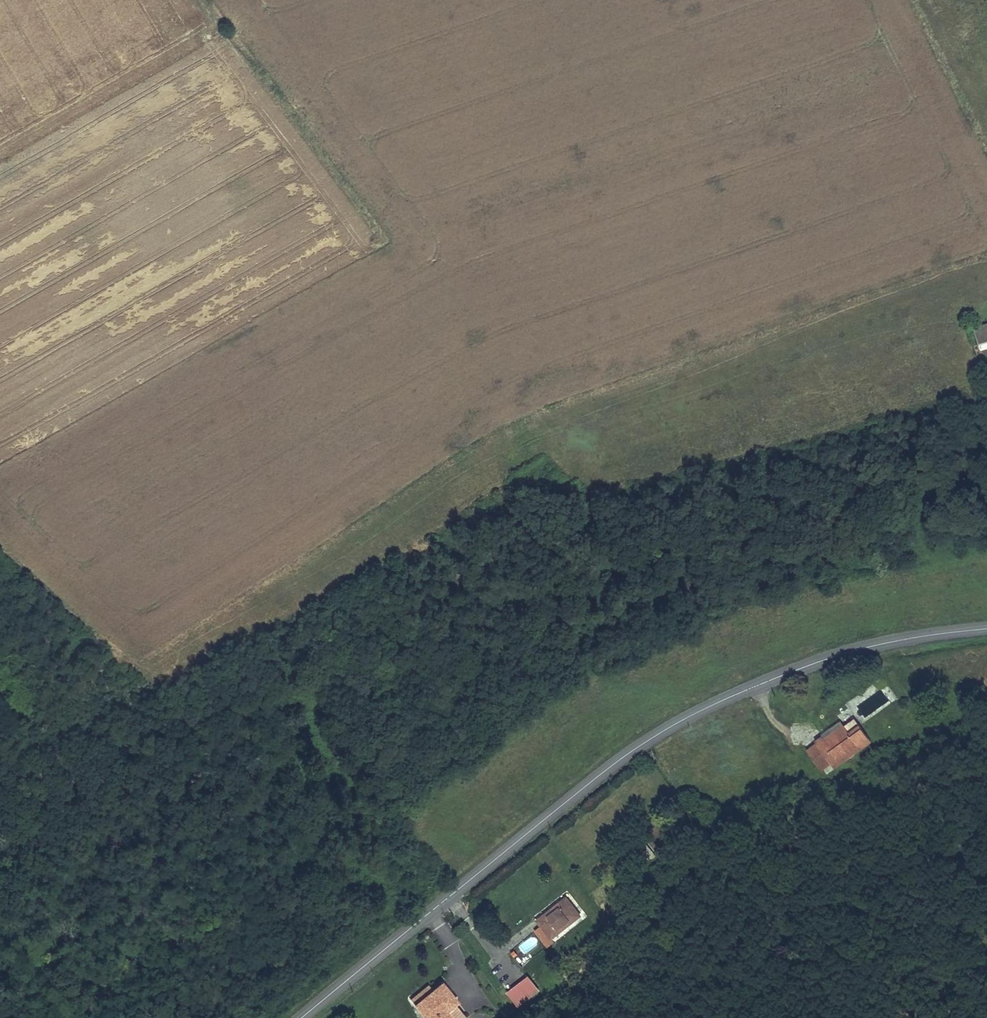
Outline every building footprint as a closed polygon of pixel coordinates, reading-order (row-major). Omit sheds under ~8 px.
[(971,330),(977,346),(986,342),(986,325),(971,330)] [(812,742),(815,746),(827,764),(830,768),(837,763),(834,759),(848,749),(851,754),(868,743),(853,720),(842,727),(823,740),(820,736),(812,742)] [(818,734),(820,736),(823,740),(842,727),(838,721),(818,734)] [(827,764),(815,746),(806,752),(818,770),(827,764)] [(834,759),(837,763),(839,766),(853,757),(851,754),(848,749),(834,759)] [(629,870),(650,852),(645,846),(624,864),(629,870)] [(532,921),(536,926),(547,941),(578,918),(564,898),(532,921)] [(547,941),(536,926),(530,931),(541,946),(547,941)] [(525,954),(537,943),(532,936),(519,946),(525,954)] [(526,977),(503,994),(514,1008),(536,991),(526,977)] [(413,1005),(424,1017),(447,1017),(443,1013),(452,1005),(454,1003),(438,984),(427,993),(413,1005)] [(408,999),(413,1005),(427,993),(422,987),(408,999)] [(447,1017),(461,1017),(462,1017),(452,1005),(443,1013),(447,1017)]
